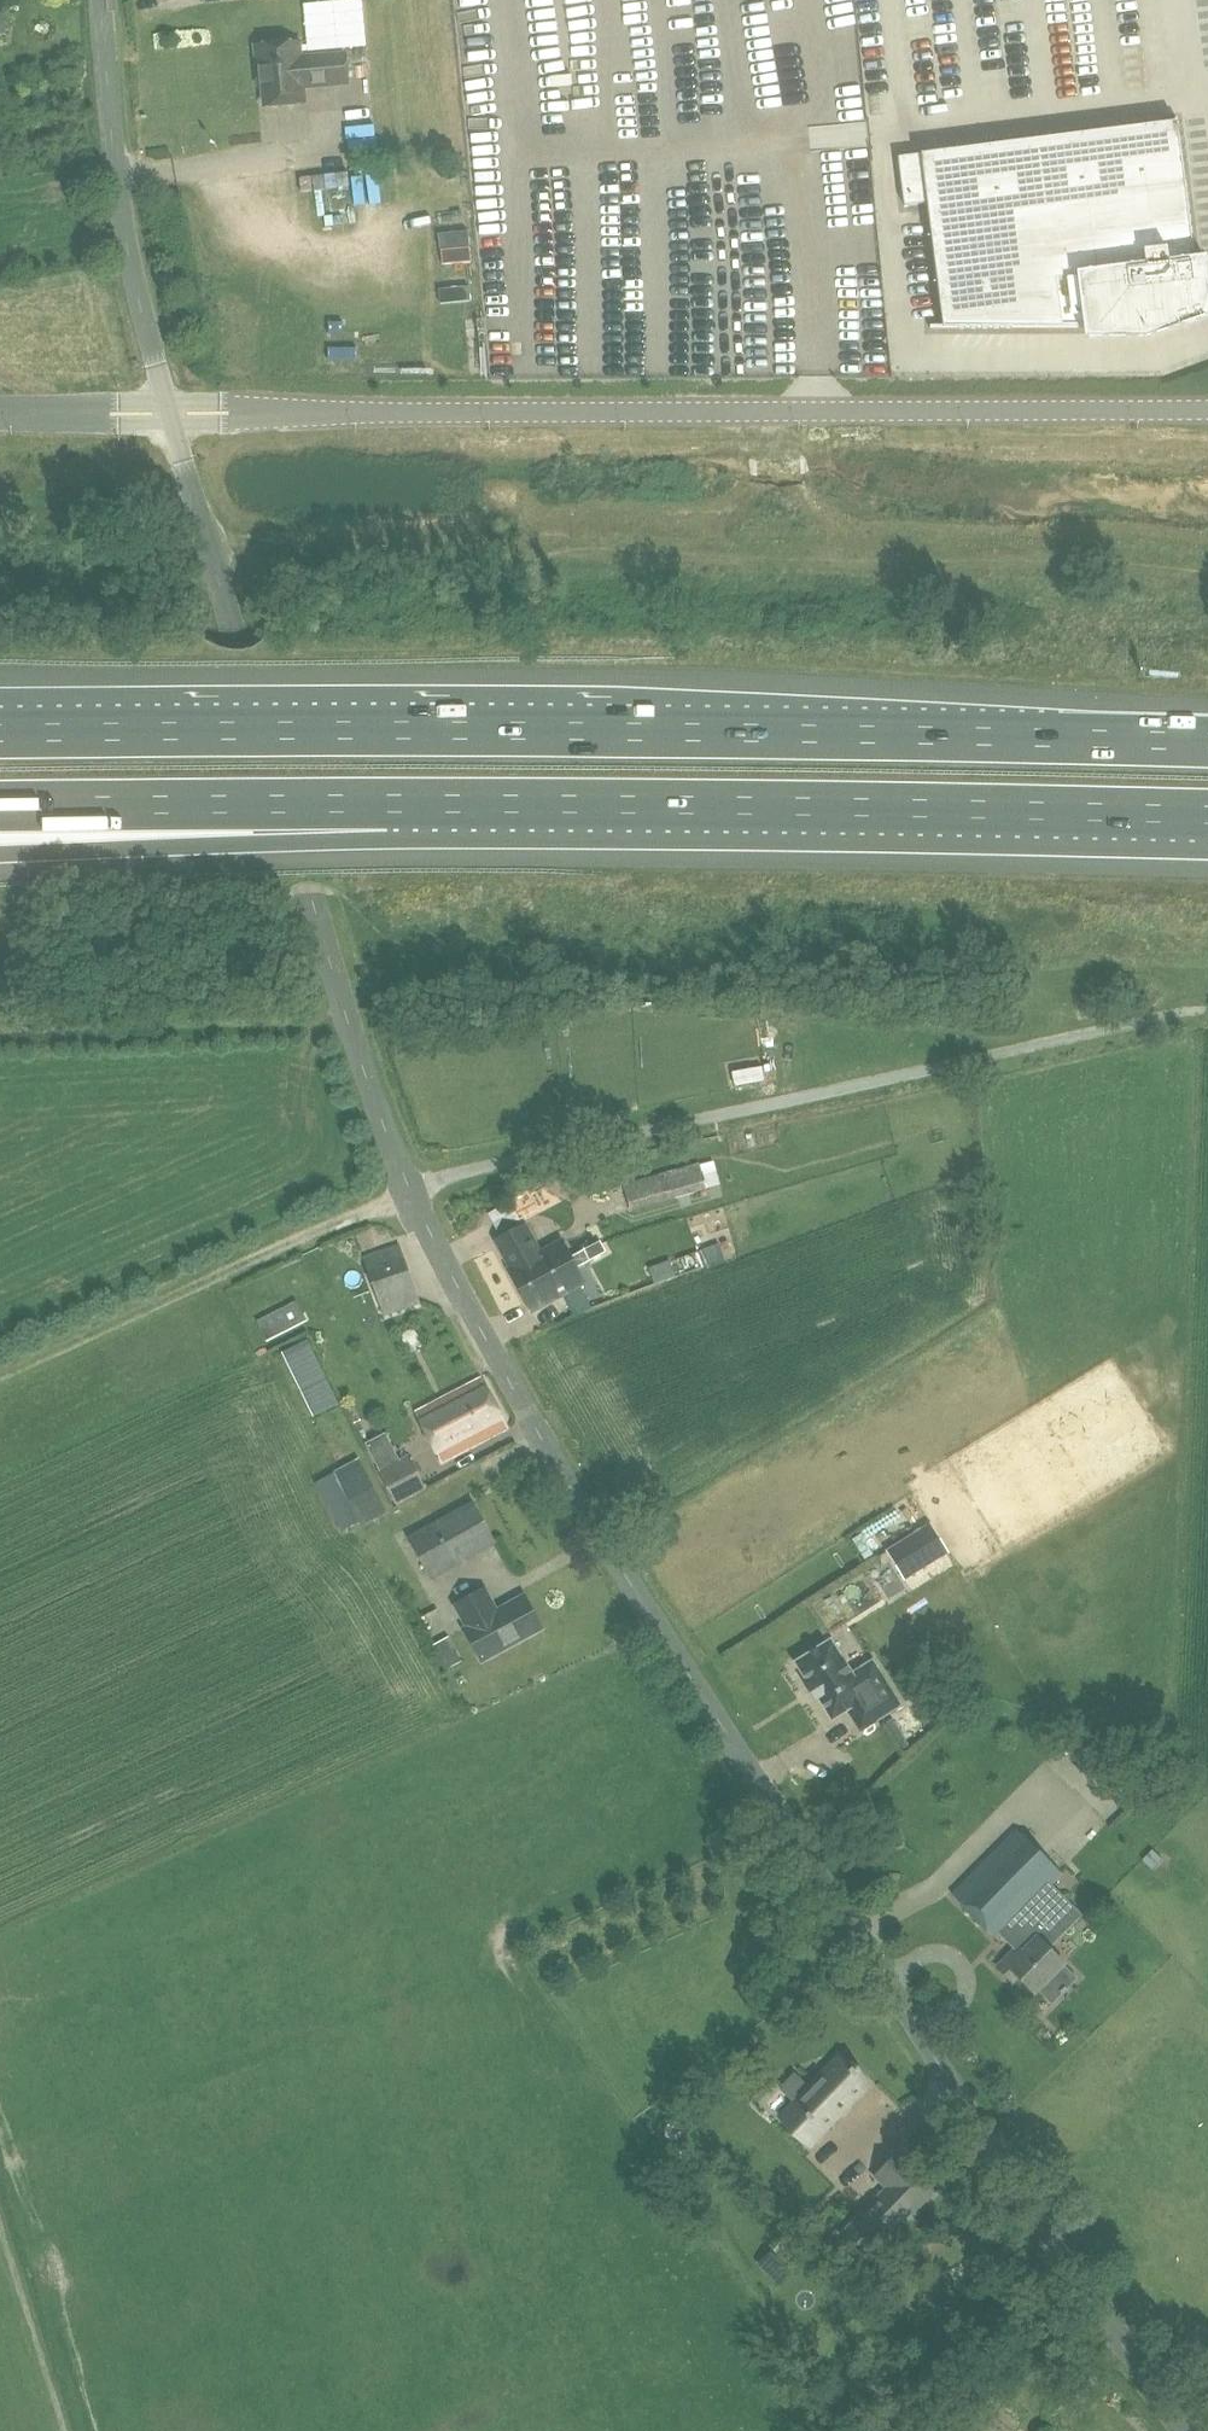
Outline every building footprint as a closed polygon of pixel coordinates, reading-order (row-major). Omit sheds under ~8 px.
[(299,59),(297,45),(299,44),(299,43),(256,47),(258,71),(262,71),(265,107),(304,103),(304,102),(303,102),(301,88),(348,83),(345,54),(299,59)] [(944,326),(930,326),(930,329),(931,329),(1144,328),(1202,309),(1199,286),(1207,285),(1207,271),(1206,258),(1196,260),(1189,209),(1177,118),(1174,119),(1175,123),(899,158),(905,206),(928,203),(944,326)] [(629,1213),(707,1190),(700,1163),(621,1184),(629,1213)] [(539,1252),(525,1226),(497,1242),(511,1268),(509,1269),(533,1314),(585,1285),(561,1240),(539,1252)] [(590,1261),(607,1252),(601,1240),(584,1250),(590,1261)] [(724,1259),(719,1244),(703,1250),(708,1264),(724,1259)] [(383,1317),(421,1304),(400,1245),(362,1258),(383,1317)] [(676,1277),(670,1261),(650,1269),(656,1285),(676,1277)] [(267,1342),(308,1322),(297,1301),(256,1321),(267,1342)] [(281,1352),(291,1372),(312,1418),(340,1405),(316,1359),(306,1340),(281,1352)] [(442,1462),(507,1429),(481,1378),(416,1412),(442,1462)] [(396,1507),(427,1490),(409,1454),(377,1471),(396,1507)] [(319,1486),(342,1532),(359,1523),(361,1527),(388,1513),(360,1460),(337,1471),(334,1473),(334,1474),(317,1483),(319,1486)] [(430,1578),(494,1543),(472,1503),(408,1538),(430,1578)] [(950,1553),(931,1523),(887,1551),(906,1581),(950,1553)] [(497,1611),(485,1589),(455,1605),(467,1627),(464,1629),(482,1661),(542,1628),(524,1596),(497,1611)] [(444,1671),(463,1662),(449,1636),(431,1646),(444,1671)] [(852,1672),(833,1640),(796,1662),(810,1685),(807,1686),(816,1701),(820,1699),(833,1722),(862,1704),(873,1722),(901,1705),(873,1659),(852,1672)] [(1035,1993),(1064,1963),(1038,1937),(1035,1941),(1014,1920),(1058,1875),(1015,1833),(953,1895),(996,1937),(1003,1931),(1023,1952),(1008,1967),(1035,1993)] [(832,2036),(693,2113),(726,2169),(866,2094),(832,2036)] [(904,2149),(880,2168),(887,2176),(844,2212),(864,2240),(934,2189),(904,2149)]
